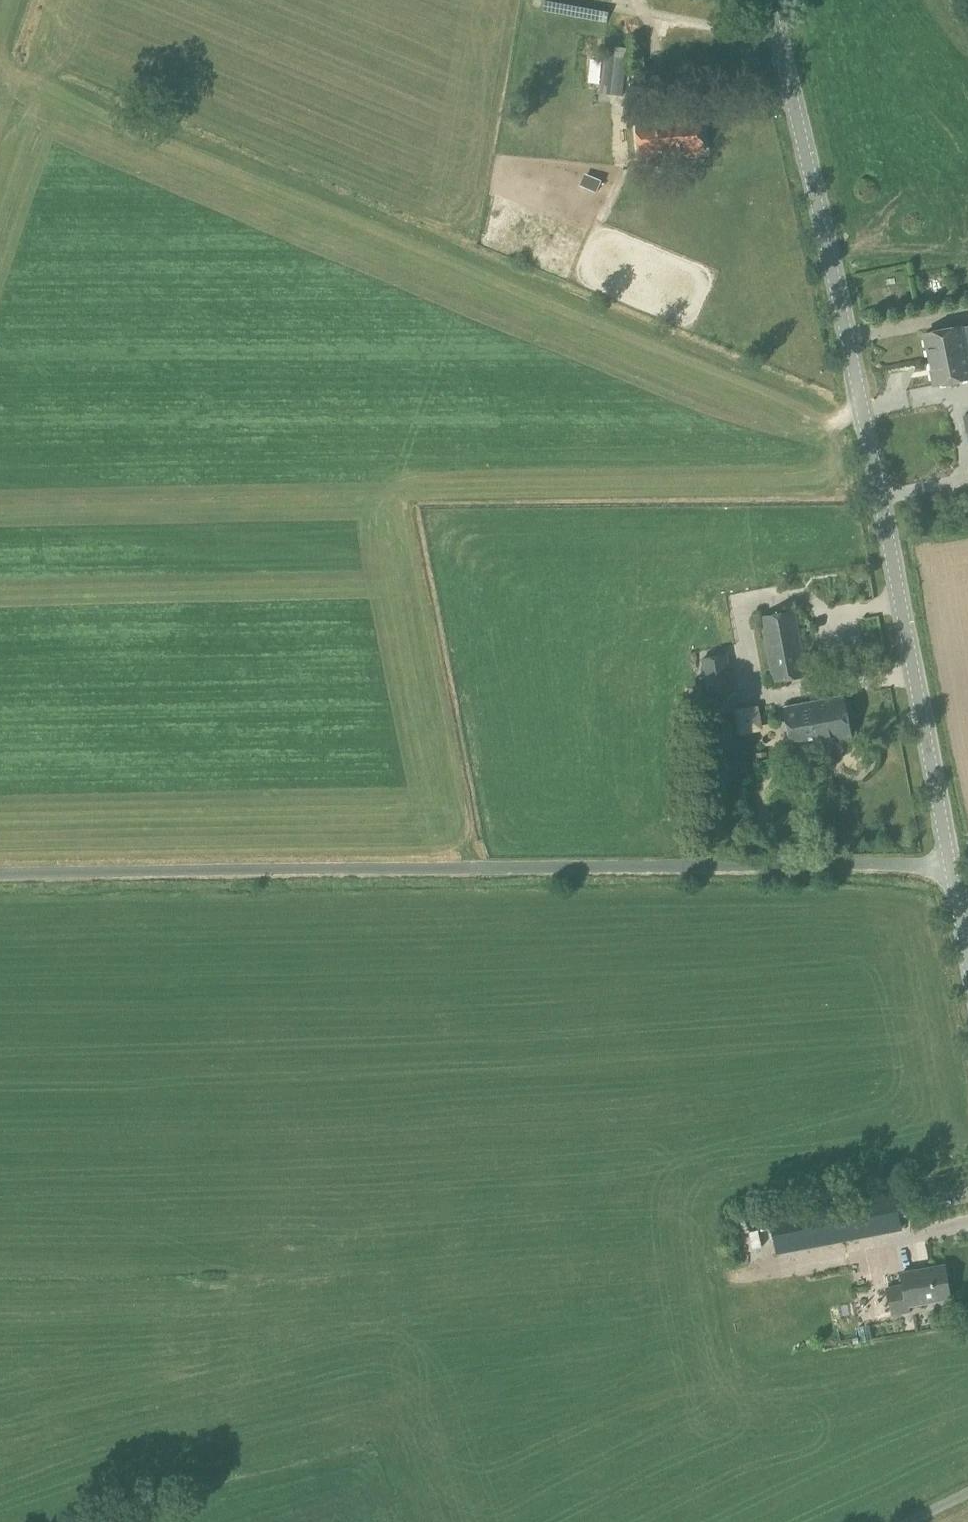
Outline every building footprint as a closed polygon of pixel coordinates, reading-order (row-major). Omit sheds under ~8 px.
[(617,47),(615,57),(605,56),(600,93),(623,96),(628,59),(629,59),(630,48),(617,47)] [(641,158),(705,152),(702,116),(638,122),(641,158)] [(931,360),(967,353),(967,328),(962,329),(962,328),(925,335),(931,360)] [(936,386),(967,379),(967,353),(931,360),(936,386)] [(761,616),(773,682),(809,676),(797,611),(761,616)] [(733,691),(727,653),(700,658),(707,696),(733,691)] [(706,711),(726,710),(726,696),(706,697),(706,711)] [(794,750),(853,739),(845,697),(786,708),(794,750)] [(777,1255),(902,1230),(895,1192),(770,1216),(777,1255)] [(946,1266),(902,1274),(904,1284),(887,1287),(891,1316),(912,1313),(911,1305),(952,1298),(946,1266)]
